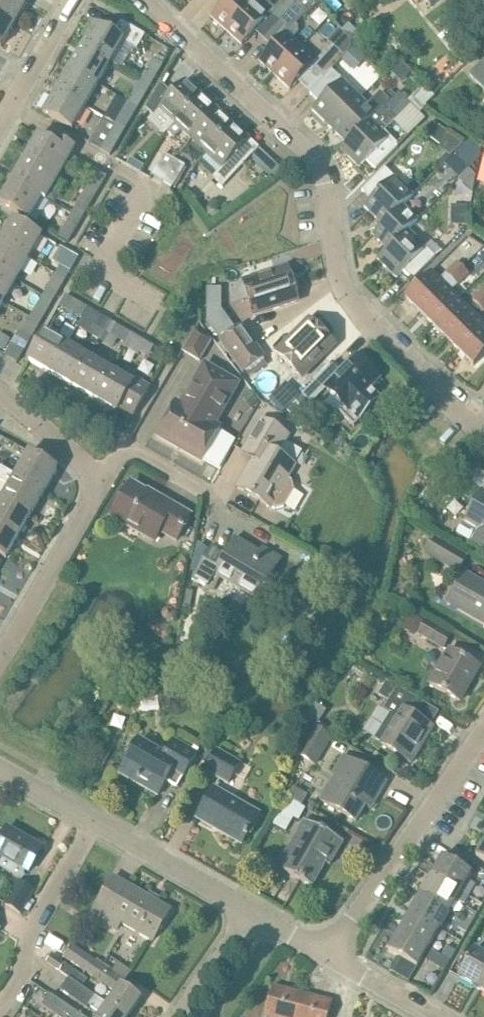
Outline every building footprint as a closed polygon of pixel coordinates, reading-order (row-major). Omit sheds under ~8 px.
[(14,26),(28,2),(24,0),(0,0),(0,17),(14,26)] [(255,0),(227,0),(212,17),(227,31),(255,0)] [(242,45),(268,17),(277,25),(296,4),(291,0),(283,0),(275,9),(266,0),(255,0),(227,31),(242,45)] [(312,0),(300,0),(296,5),(296,4),(277,25),(286,33),(260,61),(275,75),(301,47),(293,40),(299,34),(298,27),(296,25),(305,16),(307,16),(318,5),(312,0)] [(2,47),(14,26),(0,17),(0,46),(2,47)] [(146,35),(122,21),(114,35),(95,24),(82,46),(111,63),(124,41),(138,49),(146,35)] [(373,46),(360,34),(354,41),(366,53),(373,46)] [(317,62),(301,47),(275,75),(291,90),(312,67),(316,71),(308,78),(317,86),(332,69),(332,70),(343,60),(344,57),(332,45),(317,62)] [(82,46),(69,68),(98,85),(111,63),(82,46)] [(344,57),(343,60),(354,71),(366,60),(353,48),(348,54),(344,57)] [(150,85),(164,60),(157,56),(142,81),(150,85)] [(399,60),(388,71),(401,84),(412,73),(399,60)] [(470,76),(483,90),(483,61),(470,76)] [(56,90),(86,107),(98,85),(69,68),(56,90)] [(313,110),(332,128),(361,99),(332,70),(332,69),(317,86),(317,87),(311,94),(320,103),(313,110)] [(147,109),(154,116),(160,110),(175,124),(202,95),(186,80),(173,94),(162,83),(147,109)] [(142,81),(129,103),(138,108),(150,85),(142,81)] [(86,107),(56,90),(43,112),(73,129),(86,107)] [(332,128),(347,143),(347,144),(371,119),(371,120),(383,108),(387,104),(396,95),(391,91),(386,97),(381,93),(368,106),(361,99),(332,128)] [(396,95),(387,104),(398,115),(407,107),(404,103),(405,102),(397,94),(396,95)] [(202,95),(175,124),(168,132),(175,138),(182,130),(191,138),(218,109),(202,95)] [(116,96),(104,117),(115,124),(127,103),(116,96)] [(125,130),(138,108),(129,103),(116,125),(125,130)] [(347,144),(347,143),(341,149),(360,168),(367,161),(376,170),(399,147),(384,132),(395,120),(383,108),(371,120),(371,119),(347,144)] [(234,124),(218,109),(191,138),(207,153),(234,124)] [(214,177),(223,186),(249,159),(240,151),(250,139),(234,124),(207,153),(223,167),(214,177)] [(439,141),(443,143),(448,135),(431,124),(425,132),(428,134),(427,136),(438,142),(439,141)] [(116,125),(101,150),(110,156),(121,138),(125,130),(116,125)] [(26,158),(56,175),(68,155),(71,157),(76,149),(51,135),(47,141),(39,136),(26,158)] [(465,143),(456,154),(464,162),(470,168),(479,160),(480,146),(469,139),(465,143)] [(259,148),(253,155),(253,161),(272,179),(283,171),(259,148)] [(152,176),(163,182),(176,160),(165,153),(152,176)] [(56,175),(26,158),(13,180),(43,197),(56,175)] [(163,182),(173,188),(186,165),(176,160),(163,182)] [(365,207),(383,225),(403,205),(404,206),(413,196),(385,168),(363,191),(371,200),(365,207)] [(91,182),(101,187),(107,177),(98,171),(91,182)] [(17,213),(30,220),(43,197),(13,180),(0,202),(0,203),(17,213)] [(85,193),(95,198),(101,187),(91,182),(85,193)] [(85,193),(77,207),(87,212),(95,198),(85,193)] [(210,223),(220,215),(213,205),(202,213),(210,223)] [(373,235),(388,249),(388,250),(408,230),(418,220),(404,206),(403,205),(383,225),(373,235)] [(452,206),(452,226),(468,226),(470,207),(462,206),(452,206)] [(72,215),(64,229),(74,234),(82,220),(72,215)] [(0,242),(29,259),(42,236),(13,219),(0,242)] [(413,280),(427,266),(436,257),(408,230),(388,250),(388,249),(378,259),(397,278),(404,271),(413,280)] [(16,281),(29,259),(0,242),(0,271),(16,281)] [(69,253),(61,267),(70,273),(78,258),(69,253)] [(420,312),(463,268),(459,263),(448,274),(440,281),(432,272),(406,298),(420,312)] [(255,315),(298,301),(288,268),(244,282),(255,315)] [(420,312),(433,325),(459,299),(452,293),(459,286),(470,274),(463,268),(420,312)] [(4,303),(16,281),(0,271),(0,301),(4,303)] [(56,275),(48,289),(58,294),(66,280),(56,275)] [(222,288),(207,288),(207,321),(222,309),(222,288)] [(474,301),(479,306),(483,301),(483,291),(474,301)] [(61,305),(75,313),(80,304),(66,295),(61,305)] [(45,316),(53,302),(44,296),(36,310),(45,316)] [(447,339),(473,313),(459,299),(433,325),(447,339)] [(88,308),(83,318),(94,324),(99,315),(88,308)] [(483,329),(483,324),(473,313),(447,339),(461,352),(483,329)] [(32,338),(41,324),(31,318),(23,332),(32,338)] [(335,345),(310,320),(278,353),(302,377),(335,345)] [(104,330),(118,339),(124,329),(110,321),(104,330)] [(52,374),(69,345),(68,345),(76,331),(67,326),(59,340),(45,332),(29,361),(52,374)] [(232,357),(254,341),(242,326),(221,341),(232,357)] [(461,352),(474,366),(483,356),(483,329),(461,352)] [(200,361),(212,340),(195,330),(183,351),(200,361)] [(10,340),(0,334),(0,348),(4,350),(10,340)] [(140,351),(145,342),(131,334),(126,343),(140,351)] [(265,357),(254,341),(232,357),(243,372),(265,357)] [(69,345),(52,374),(73,387),(90,358),(69,345)] [(357,356),(341,373),(333,364),(288,410),(297,419),(327,389),(345,406),(339,412),(355,427),(383,399),(371,387),(380,379),(357,356)] [(73,387),(95,399),(112,370),(90,358),(73,387)] [(202,460),(220,429),(214,426),(239,386),(206,367),(182,408),(176,404),(158,436),(202,460)] [(134,383),(112,370),(95,399),(117,412),(119,409),(133,417),(150,388),(135,380),(134,383)] [(284,378),(266,394),(281,412),(299,396),(284,378)] [(250,391),(241,398),(250,409),(259,402),(250,391)] [(272,507),(276,509),(284,507),(295,491),(292,481),(288,479),(295,466),(303,452),(285,442),(289,436),(262,421),(243,452),(244,453),(248,447),(258,453),(238,488),(272,507)] [(16,475),(45,492),(58,469),(29,453),(16,475)] [(0,469),(0,479),(10,485),(3,497),(32,514),(45,492),(16,475),(2,466),(0,469)] [(480,470),(477,469),(469,484),(480,490),(462,520),(465,521),(457,534),(472,542),(483,549),(483,473),(480,470)] [(132,484),(112,518),(113,519),(115,514),(141,529),(139,532),(155,542),(161,531),(177,541),(191,516),(159,498),(158,499),(132,484)] [(0,503),(0,525),(20,536),(32,514),(3,497),(0,503)] [(7,558),(20,536),(0,525),(0,554),(7,558)] [(281,559),(264,549),(261,553),(237,538),(235,541),(227,556),(213,547),(194,580),(213,590),(220,577),(258,599),(281,559)] [(459,572),(467,558),(435,539),(427,554),(459,572)] [(465,573),(448,603),(483,624),(483,584),(465,573)] [(186,590),(183,607),(191,609),(194,592),(186,590)] [(162,612),(162,617),(165,620),(170,621),(174,617),(174,613),(171,609),(166,609),(162,612)] [(411,614),(401,629),(415,637),(424,622),(411,614)] [(444,648),(451,636),(426,622),(419,634),(444,648)] [(460,702),(480,668),(450,651),(431,684),(460,702)] [(398,687),(387,704),(384,709),(399,718),(382,745),(411,763),(433,727),(424,721),(432,708),(398,687)] [(142,702),(159,700),(157,690),(140,693),(142,702)] [(317,704),(306,721),(317,728),(320,722),(327,711),(317,704)] [(297,753),(316,764),(331,738),(313,727),(297,753)] [(158,795),(166,781),(177,788),(198,754),(175,740),(166,756),(140,740),(121,774),(158,795)] [(99,748),(91,762),(102,768),(110,754),(99,748)] [(206,771),(228,784),(241,763),(219,749),(206,771)] [(357,821),(370,799),(375,802),(387,783),(343,757),(333,775),(341,780),(327,804),(357,821)] [(215,789),(198,818),(213,827),(215,824),(244,840),(259,814),(215,789)] [(273,825),(286,833),(294,818),(299,821),(306,808),(288,798),(273,825)] [(305,820),(278,867),(313,887),(326,864),(330,866),(344,842),(305,820)] [(4,858),(29,872),(43,849),(8,828),(0,842),(0,864),(4,858)] [(433,875),(461,892),(469,896),(475,886),(467,881),(472,873),(443,857),(433,875)] [(433,875),(422,894),(450,911),(456,900),(465,905),(470,897),(469,896),(461,892),(433,875)] [(114,877),(92,916),(117,930),(121,923),(153,942),(171,909),(114,877)] [(17,882),(4,904),(9,907),(21,913),(34,891),(22,884),(17,882)] [(422,894),(411,913),(439,930),(450,911),(422,894)] [(469,910),(464,919),(473,924),(478,915),(469,910)] [(411,913),(400,932),(428,948),(439,930),(411,913)] [(464,919),(459,929),(467,933),(473,924),(464,919)] [(400,932),(389,951),(418,968),(428,948),(400,932)] [(127,1016),(129,1016),(142,998),(123,985),(125,981),(74,946),(65,958),(116,993),(108,1004),(127,1016)] [(448,947),(442,956),(451,961),(456,952),(448,947)] [(469,960),(459,978),(481,990),(483,985),(483,955),(475,949),(469,960)] [(69,978),(75,982),(80,975),(69,967),(52,955),(47,962),(64,974),(69,978)] [(442,956),(437,966),(445,971),(451,961),(442,956)] [(398,959),(392,970),(401,975),(407,964),(398,959)] [(108,1004),(107,1004),(75,982),(69,978),(60,990),(88,1009),(90,1006),(101,1014),(99,1016),(127,1016),(108,1004)] [(265,1016),(266,1016),(297,1016),(303,994),(273,986),(265,1016)] [(51,994),(43,1006),(58,1016),(84,1016),(51,994)] [(297,1016),(329,1016),(333,1002),(303,994),(297,1016)]
